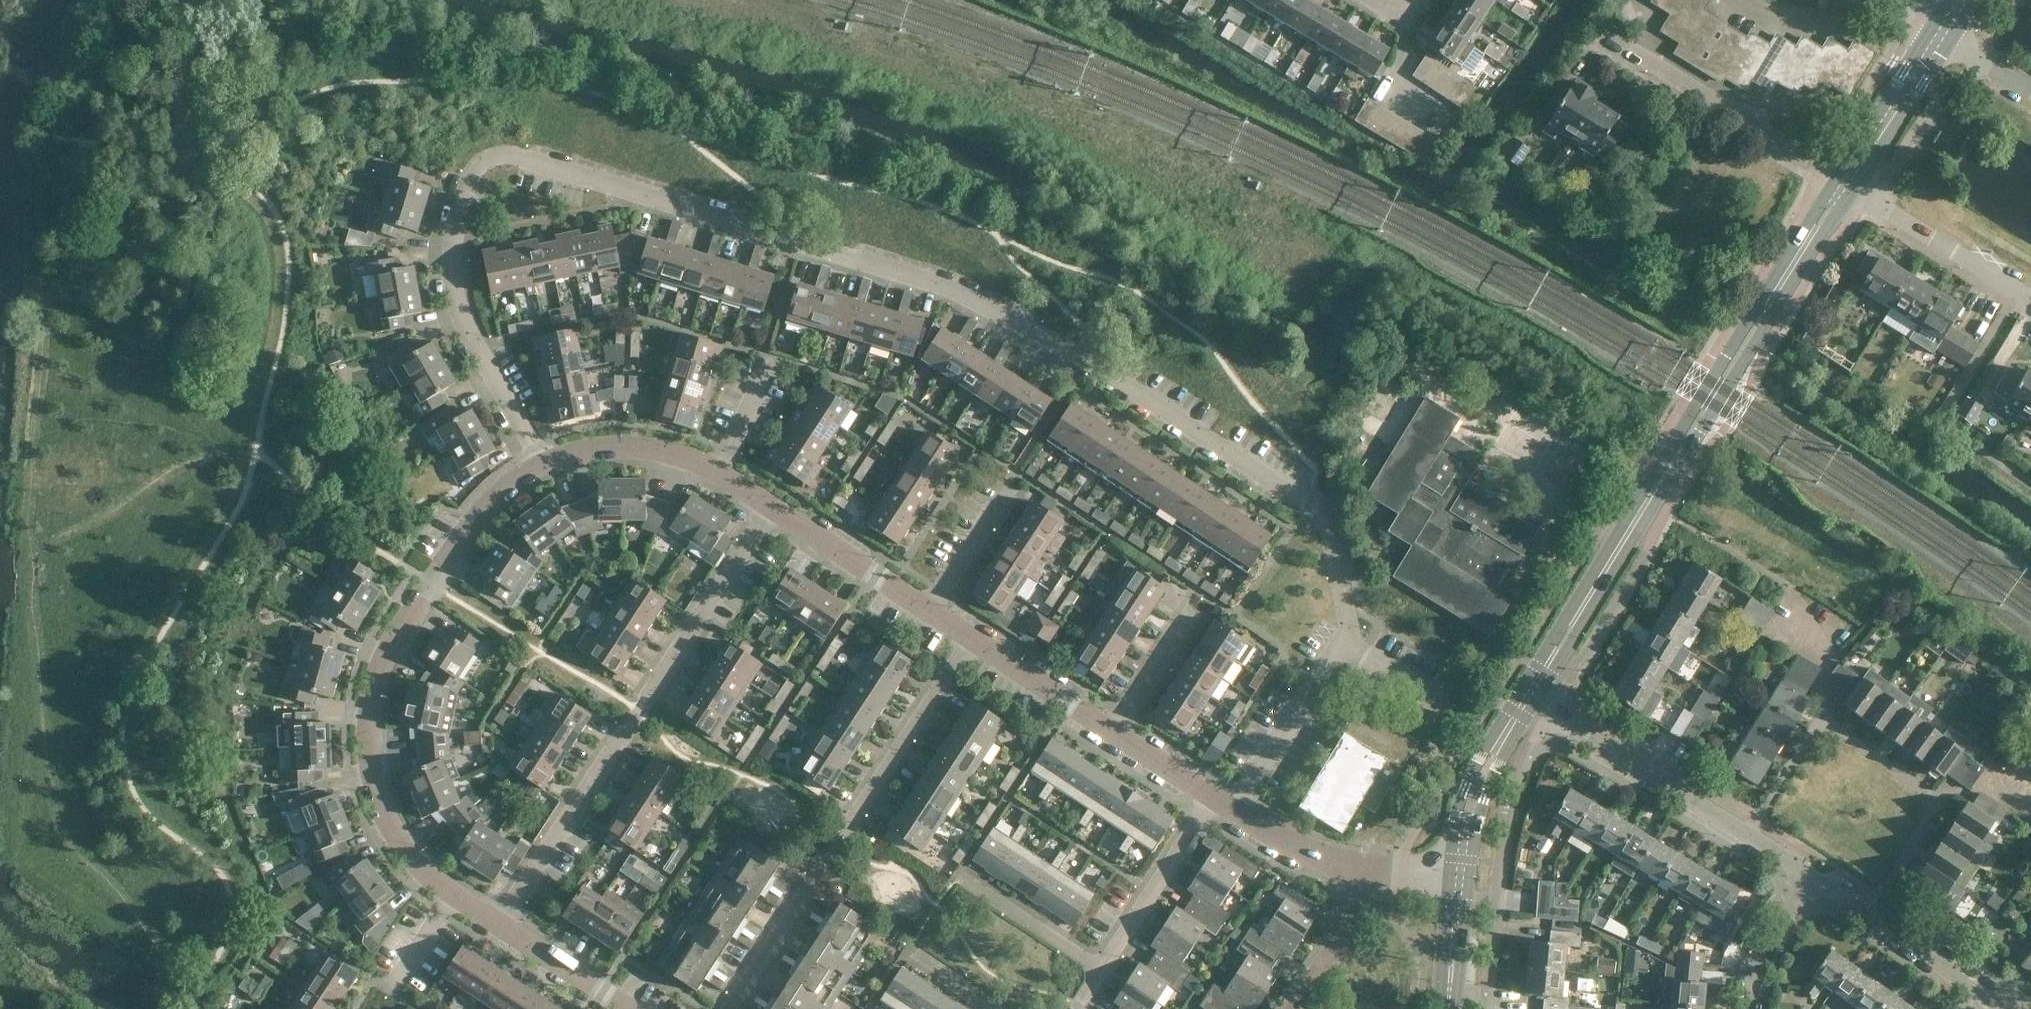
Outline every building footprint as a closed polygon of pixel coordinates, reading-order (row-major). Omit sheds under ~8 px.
[(1181,12),(1189,18),(1198,4),(1191,0),(1188,0),(1181,12)] [(1271,0),(1246,0),(1265,11),(1271,0)] [(1265,11),(1286,24),(1300,0),(1271,0),(1265,11)] [(1286,24),(1307,37),(1324,10),(1307,0),(1300,0),(1286,24)] [(1481,20),(1495,0),(1457,0),(1455,3),(1481,20)] [(1667,0),(1653,0),(1651,2),(1661,8),(1667,0)] [(1680,0),(1667,0),(1661,8),(1671,14),(1674,10),(1680,0)] [(1684,17),(1694,0),(1680,0),(1674,10),(1684,17)] [(1694,23),(1701,12),(1707,2),(1704,0),(1694,0),(1684,17),(1694,23)] [(1517,2),(1512,11),(1525,19),(1531,11),(1517,2)] [(1441,24),(1476,47),(1476,46),(1468,41),(1481,20),(1455,3),(1441,24)] [(1345,23),(1324,10),(1307,37),(1329,49),(1345,23)] [(1671,38),(1684,17),(1674,10),(1671,14),(1661,32),(1671,38)] [(1688,33),(1698,39),(1711,18),(1701,12),(1694,23),(1688,33)] [(1208,17),(1202,25),(1209,29),(1214,20),(1208,17)] [(1688,33),(1694,23),(1684,17),(1671,38),(1680,43),(1688,33)] [(1698,39),(1707,45),(1720,24),(1711,18),(1698,39)] [(1228,22),(1220,36),(1229,41),(1237,27),(1228,22)] [(1345,23),(1329,49),(1350,62),(1366,35),(1345,23)] [(1503,23),(1498,31),(1511,40),(1517,32),(1503,23)] [(1457,74),(1476,47),(1441,24),(1427,45),(1433,49),(1429,55),(1437,61),(1447,67),(1457,74)] [(1714,49),(1724,55),(1737,34),(1727,28),(1714,49)] [(1685,60),(1698,39),(1688,33),(1680,43),(1674,54),(1685,60)] [(1734,61),(1737,56),(1746,40),(1737,34),(1724,55),(1734,61)] [(1737,56),(1747,62),(1760,40),(1750,34),(1746,40),(1737,56)] [(1250,35),(1242,49),(1251,54),(1259,41),(1250,35)] [(1372,75),(1388,48),(1366,35),(1350,62),(1344,72),(1354,79),(1360,68),(1372,75)] [(1763,57),(1773,63),(1786,42),(1776,36),(1770,46),(1763,57)] [(1789,59),(1799,65),(1812,43),(1802,37),(1796,48),(1789,59)] [(1695,66),(1707,45),(1698,39),(1685,60),(1695,66)] [(1757,68),(1763,57),(1770,46),(1760,40),(1747,62),(1757,68)] [(1815,61),(1825,67),(1838,46),(1828,40),(1822,50),(1815,61)] [(1841,63),(1851,69),(1864,48),(1855,41),(1848,52),(1841,63)] [(1783,69),(1789,59),(1796,48),(1786,42),(1773,63),(1783,69)] [(1489,43),(1484,52),(1497,61),(1503,52),(1489,43)] [(1809,71),(1815,61),(1822,50),(1812,43),(1799,65),(1809,71)] [(1835,73),(1841,63),(1848,52),(1838,46),(1825,67),(1835,73)] [(1272,48),(1264,62),(1272,67),(1280,54),(1272,48)] [(1851,69),(1861,75),(1874,54),(1864,48),(1851,69)] [(1711,76),(1724,55),(1714,49),(1701,70),(1711,76)] [(1423,82),(1437,61),(1429,55),(1427,54),(1414,76),(1423,82)] [(1724,77),(1734,61),(1724,55),(1711,76),(1721,82),(1724,77)] [(1734,83),(1747,62),(1737,56),(1734,61),(1724,77),(1734,83)] [(1760,85),(1773,63),(1763,57),(1757,68),(1750,79),(1760,85)] [(1786,86),(1799,65),(1789,59),(1783,69),(1776,80),(1786,86)] [(1293,61),(1285,75),(1294,80),(1302,66),(1293,61)] [(1437,61),(1423,82),(1433,89),(1447,67),(1437,61)] [(1812,89),(1825,67),(1815,61),(1809,71),(1802,83),(1812,89)] [(1750,79),(1757,68),(1747,62),(1734,83),(1744,89),(1750,79)] [(1776,80),(1783,69),(1773,63),(1760,85),(1770,91),(1776,80)] [(1838,91),(1851,69),(1841,63),(1835,73),(1828,84),(1838,91)] [(1802,83),(1809,71),(1799,65),(1786,86),(1796,92),(1802,83)] [(1443,95),(1457,74),(1447,67),(1433,89),(1443,95)] [(1828,84),(1835,73),(1825,67),(1812,89),(1821,95),(1828,84)] [(1848,97),(1861,75),(1851,69),(1838,91),(1848,97)] [(1314,74),(1306,88),(1315,93),(1323,79),(1314,74)] [(1457,74),(1443,95),(1453,102),(1467,81),(1457,74)] [(1467,81),(1453,102),(1463,108),(1477,87),(1467,81)] [(1571,141),(1593,104),(1598,96),(1574,81),(1544,130),(1555,136),(1557,132),(1571,141)] [(1335,87),(1327,100),(1336,106),(1344,92),(1335,87)] [(1366,126),(1378,105),(1368,99),(1355,120),(1366,126)] [(1593,104),(1571,141),(1581,146),(1583,143),(1603,155),(1613,140),(1606,136),(1617,119),(1593,104)] [(1378,105),(1366,126),(1376,133),(1389,111),(1378,105)] [(1389,111),(1376,133),(1386,139),(1399,117),(1389,111)] [(1397,145),(1409,124),(1399,117),(1386,139),(1397,145)] [(1409,124),(1397,145),(1407,151),(1420,130),(1409,124)] [(1420,130),(1407,151),(1417,157),(1430,136),(1420,130)] [(1503,158),(1504,157),(1517,139),(1508,133),(1494,152),(1503,158)] [(1430,136),(1417,157),(1427,163),(1440,142),(1430,136)] [(1516,166),(1529,148),(1517,139),(1504,157),(1516,166)] [(386,198),(424,210),(430,188),(412,182),(415,171),(388,162),(385,174),(393,177),(386,198)] [(417,232),(424,210),(386,198),(380,220),(372,217),(368,229),(367,234),(348,230),(344,245),(371,247),(376,232),(395,238),(398,226),(417,232)] [(681,222),(673,220),(669,232),(678,234),(681,222)] [(599,234),(591,236),(598,271),(620,266),(621,268),(622,268),(630,271),(632,234),(614,237),(612,225),(598,228),(599,234)] [(568,234),(577,275),(598,271),(591,236),(582,238),(580,232),(568,234)] [(666,244),(633,234),(631,271),(660,280),(670,245),(674,246),(678,234),(669,232),(666,244)] [(714,232),(711,244),(719,247),(723,235),(714,232)] [(548,244),(556,280),(577,275),(568,234),(556,237),(557,243),(548,244)] [(526,243),(535,284),(556,280),(548,244),(539,246),(538,240),(526,243)] [(536,293),(534,284),(535,284),(526,243),(514,246),(515,251),(506,253),(513,288),(526,286),(528,295),(536,293)] [(691,251),(680,286),(701,292),(711,257),(716,259),(719,247),(711,244),(707,256),(691,251)] [(680,286),(691,251),(674,246),(670,245),(660,280),(680,286)] [(756,245),(752,257),(760,259),(764,247),(756,245)] [(513,288),(506,253),(497,255),(496,249),(483,252),(491,293),(513,288)] [(1890,304),(1908,277),(1880,259),(1879,260),(1868,253),(1856,271),(1866,277),(1864,280),(1866,281),(1862,287),(1890,304)] [(721,298),(732,264),(716,259),(711,257),(701,292),(721,298)] [(757,271),(760,259),(752,257),(748,269),(732,264),(721,298),(742,305),(753,270),(757,271)] [(394,270),(392,258),(365,263),(367,276),(365,276),(369,298),(379,296),(418,289),(414,266),(394,270)] [(822,265),(818,277),(827,279),(830,268),(822,265)] [(775,276),(757,271),(753,270),(742,305),(764,311),(775,276)] [(823,291),(827,279),(818,277),(815,289),(797,283),(787,318),(785,324),(807,331),(809,325),(819,290),(823,291)] [(863,277),(860,289),(868,292),(871,280),(863,277)] [(1917,326),(1938,294),(1937,293),(1935,295),(1908,277),(1890,304),(1919,322),(1917,326)] [(418,289),(379,296),(383,319),(375,320),(377,333),(405,328),(403,316),(422,313),(418,289)] [(861,303),(864,304),(868,292),(860,289),(856,301),(840,296),(829,331),(850,337),(861,303)] [(840,296),(823,291),(819,290),(809,325),(829,331),(840,296)] [(913,292),(905,290),(901,302),(909,304),(913,292)] [(1944,355),(1957,333),(1948,327),(1961,308),(1951,301),(1953,299),(1941,292),(1939,295),(1938,294),(1917,326),(1940,341),(1934,349),(1944,355)] [(605,305),(607,314),(619,311),(617,302),(605,305)] [(906,316),(909,304),(901,302),(898,314),(881,309),(877,322),(871,343),(892,349),(902,315),(906,316)] [(871,343),(877,322),(881,309),(864,304),(861,303),(850,337),(871,343)] [(594,316),(607,314),(605,305),(592,307),(594,316)] [(563,314),(565,323),(577,320),(575,311),(563,314)] [(552,325),(565,323),(563,314),(550,316),(552,325)] [(902,315),(892,349),(913,356),(923,322),(906,316),(902,315)] [(978,322),(970,317),(963,328),(971,333),(978,322)] [(520,322),(522,331),(535,329),(533,320),(520,322)] [(510,334),(522,331),(520,322),(508,325),(510,334)] [(918,356),(921,358),(941,328),(933,323),(918,356)] [(964,343),(971,333),(963,328),(957,338),(941,328),(921,358),(941,371),(960,341),(960,340),(964,343)] [(580,351),(575,329),(534,338),(537,351),(543,350),(544,359),(580,351)] [(615,344),(624,344),(625,331),(616,331),(615,344)] [(630,344),(639,345),(640,332),(631,331),(630,344)] [(1954,361),(1967,339),(1957,333),(1944,355),(1954,361)] [(723,346),(682,334),(676,355),(710,366),(713,357),(719,359),(723,346)] [(1967,339),(1954,361),(1964,368),(1978,346),(1967,339)] [(959,382),(978,352),(964,343),(960,340),(960,341),(941,371),(959,382)] [(1014,346),(1006,341),(999,351),(1007,356),(1014,346)] [(410,383),(444,363),(432,343),(415,352),(410,343),(385,357),(392,368),(399,363),(410,383)] [(624,344),(615,344),(615,356),(624,357),(624,344)] [(639,357),(639,345),(630,344),(630,357),(639,357)] [(340,347),(329,352),(332,361),(344,357),(340,347)] [(580,351),(544,359),(546,368),(540,369),(543,381),(584,373),(580,351)] [(978,352),(959,382),(977,394),(996,364),(1000,367),(1007,356),(999,351),(993,362),(978,352)] [(676,355),(669,376),(710,388),(713,376),(708,375),(710,366),(676,355)] [(444,363),(410,383),(422,402),(414,406),(421,417),(445,403),(439,393),(456,383),(444,363)] [(995,406),(1014,376),(1000,367),(996,364),(977,394),(995,406)] [(1050,370),(1042,365),(1036,375),(1043,380),(1050,370)] [(2026,371),(2016,388),(2009,384),(2000,399),(2020,411),(2018,416),(2028,422),(2030,418),(2029,417),(2030,414),(2030,374),(2026,371)] [(553,401),(588,394),(584,373),(543,381),(545,393),(551,392),(553,401)] [(1033,388),(1036,390),(1043,380),(1036,375),(1029,386),(1014,376),(995,406),(1013,418),(1033,388)] [(614,388),(622,389),(623,376),(614,376),(613,389),(614,388)] [(710,388),(669,376),(663,397),(698,408),(700,399),(706,400),(710,388)] [(629,389),(637,389),(638,377),(629,377),(629,389)] [(805,405),(839,427),(851,408),(816,385),(809,396),(810,397),(805,405)] [(626,389),(622,389),(614,388),(613,389),(613,400),(616,403),(625,403),(626,389)] [(1032,431),(1052,400),(1036,390),(1033,388),(1013,418),(1032,431)] [(626,389),(625,403),(634,404),(637,401),(637,389),(629,389),(626,389)] [(552,425),(593,416),(588,394),(553,401),(555,410),(549,411),(552,425)] [(698,408),(663,397),(657,419),(697,431),(701,418),(695,416),(698,408)] [(1427,398),(1367,494),(1398,514),(1388,531),(1389,532),(1390,530),(1413,544),(1393,576),(1489,636),(1511,602),(1494,592),(1512,563),(1518,567),(1525,556),(1523,554),(1542,524),(1469,479),(1484,456),(1451,435),(1461,419),(1427,398)] [(1981,408),(1966,398),(1955,415),(1971,426),(1981,408)] [(1064,453),(1089,416),(1071,404),(1046,441),(1064,453)] [(792,422),(827,445),(839,427),(805,405),(800,412),(799,411),(792,422)] [(454,407),(449,410),(425,424),(431,435),(439,430),(450,450),(484,430),(472,410),(460,417),(454,407)] [(1083,465),(1107,427),(1089,416),(1064,453),(1083,465)] [(884,430),(892,435),(899,425),(891,420),(884,430)] [(873,437),(880,426),(873,421),(865,432),(873,437)] [(782,441),(815,463),(827,445),(792,422),(785,432),(787,433),(782,441)] [(1101,477),(1125,439),(1107,427),(1083,465),(1101,477)] [(484,430),(450,450),(461,469),(454,473),(460,484),(489,467),(483,457),(495,451),(484,430)] [(885,446),(892,435),(884,430),(877,441),(885,446)] [(916,451),(946,471),(958,451),(928,432),(916,451)] [(1119,489),(1144,451),(1125,439),(1101,477),(1119,489)] [(823,468),(815,463),(782,441),(777,448),(775,447),(768,459),(810,486),(823,468)] [(848,459),(855,464),(862,453),(855,448),(848,459)] [(904,469),(934,489),(946,471),(916,451),(904,469)] [(1144,451),(1119,489),(1137,501),(1162,463),(1144,451)] [(860,467),(868,472),(875,461),(867,456),(860,467)] [(848,474),(855,464),(848,459),(841,469),(848,474)] [(1162,463),(1137,501),(1156,513),(1180,475),(1162,463)] [(1026,472),(1033,477),(1038,470),(1031,465),(1026,472)] [(861,483),(868,472),(860,467),(853,478),(861,483)] [(892,487),(922,507),(934,489),(904,469),(892,487)] [(1045,485),(1050,478),(1042,473),(1038,480),(1045,485)] [(1180,475),(1156,513),(1174,525),(1198,487),(1180,475)] [(1050,478),(1045,485),(1052,490),(1057,482),(1050,478)] [(581,505),(590,532),(603,528),(600,520),(623,520),(622,481),(599,481),(599,500),(581,505)] [(656,531),(664,505),(646,499),(646,481),(622,481),(623,520),(645,520),(643,527),(656,531)] [(1063,497),(1067,489),(1060,485),(1055,492),(1063,497)] [(834,502),(839,495),(828,487),(823,495),(834,502)] [(880,505),(910,525),(922,507),(892,487),(880,505)] [(1198,487),(1174,525),(1192,537),(1217,499),(1198,487)] [(1067,489),(1063,497),(1070,501),(1075,494),(1067,489)] [(664,505),(656,531),(669,536),(672,528),(690,541),(712,508),(692,495),(682,510),(664,505)] [(839,495),(834,502),(844,509),(849,501),(839,495)] [(563,511),(552,496),(533,510),(556,542),(574,529),(577,536),(590,532),(581,505),(563,511)] [(1033,501),(1021,520),(1051,540),(1064,521),(1060,519),(1067,509),(1047,496),(1040,505),(1033,501)] [(1081,509),(1086,501),(1078,497),(1074,504),(1081,509)] [(1217,499),(1192,537),(1210,549),(1235,511),(1217,499)] [(910,525),(880,505),(880,506),(873,501),(861,520),(868,525),(898,544),(910,525)] [(1086,501),(1081,509),(1088,513),(1093,506),(1086,501)] [(712,508),(690,541),(709,553),(705,559),(715,566),(731,542),(721,536),(731,521),(712,508)] [(1099,520),(1104,513),(1096,508),(1091,516),(1099,520)] [(537,571),(538,570),(545,559),(538,555),(556,542),(533,510),(514,524),(525,539),(515,555),(514,555),(531,566),(531,567),(537,571)] [(1235,511),(1210,549),(1229,561),(1253,523),(1235,511)] [(1104,513),(1099,520),(1106,525),(1111,518),(1104,513)] [(1009,538),(1039,558),(1046,548),(1054,553),(1059,545),(1051,540),(1021,520),(1009,538)] [(1117,532),(1122,525),(1114,520),(1109,528),(1117,532)] [(1253,523),(1229,561),(1247,573),(1271,535),(1253,523)] [(1122,525),(1117,532),(1124,537),(1129,530),(1122,525)] [(1135,544),(1140,537),(1133,532),(1128,540),(1135,544)] [(1140,537),(1135,544),(1142,549),(1147,542),(1140,537)] [(997,556),(1027,576),(1036,581),(1041,573),(1039,572),(1046,562),(1039,558),(1009,538),(997,556)] [(514,555),(515,555),(499,544),(481,571),(490,577),(484,587),(507,602),(531,567),(531,566),(514,555)] [(1074,555),(1082,560),(1089,550),(1081,544),(1074,555)] [(1153,556),(1158,549),(1151,544),(1146,552),(1153,556)] [(1158,549),(1153,556),(1161,561),(1165,554),(1158,549)] [(1087,564),(1095,569),(1102,558),(1094,553),(1087,564)] [(336,589),(368,610),(381,591),(365,580),(371,570),(348,555),(341,566),(348,570),(336,589)] [(1075,571),(1082,560),(1074,555),(1067,566),(1075,571)] [(985,574),(1016,594),(1027,576),(997,556),(985,574)] [(1171,568),(1176,561),(1169,556),(1164,564),(1171,568)] [(1176,561),(1171,568),(1178,573),(1183,566),(1176,561)] [(1150,578),(1135,568),(1127,562),(1120,574),(1128,579),(1123,587),(1153,607),(1166,588),(1160,584),(1167,575),(1157,568),(1150,578)] [(1694,562),(1680,585),(1708,602),(1722,579),(1694,562)] [(594,568),(596,575),(607,572),(605,564),(594,568)] [(1088,579),(1095,569),(1087,564),(1080,574),(1088,579)] [(1189,580),(1194,573),(1187,568),(1182,575),(1189,580)] [(788,615),(810,582),(791,570),(769,602),(788,615)] [(1051,591),(1058,596),(1070,578),(1062,573),(1051,591)] [(1194,573),(1189,580),(1197,585),(1201,578),(1194,573)] [(1003,613),(1016,594),(985,574),(973,594),(1003,613)] [(621,598),(654,620),(666,601),(633,579),(621,598)] [(1208,592),(1212,585),(1205,580),(1200,587),(1208,592)] [(810,582),(788,615),(806,627),(828,594),(810,582)] [(355,630),(368,610),(336,589),(327,583),(314,601),(316,603),(310,613),(333,629),(339,619),(355,630)] [(590,588),(582,583),(575,594),(583,599),(590,588)] [(766,596),(771,588),(763,583),(757,591),(766,596)] [(1212,585),(1208,592),(1215,597),(1220,589),(1212,585)] [(1667,607),(1694,624),(1708,602),(1680,585),(1667,607)] [(1111,605),(1141,625),(1153,607),(1123,587),(1111,605)] [(1063,600),(1071,605),(1078,594),(1071,589),(1063,600)] [(1051,607),(1058,596),(1051,591),(1044,602),(1051,607)] [(1231,597),(1224,592),(1219,600),(1226,605),(1231,597)] [(828,594),(806,627),(825,639),(847,606),(828,594)] [(642,638),(654,620),(621,598),(609,616),(642,638)] [(1746,608),(1768,622),(1774,612),(1752,598),(1746,608)] [(1064,616),(1071,605),(1063,600),(1056,610),(1064,616)] [(563,612),(571,617),(578,606),(570,601),(563,612)] [(1099,623),(1129,643),(1141,625),(1111,605),(1099,623)] [(1681,645),(1694,624),(1667,607),(1653,628),(1681,645)] [(1761,632),(1768,622),(1746,608),(1740,619),(1761,632)] [(564,628),(571,617),(563,612),(556,623),(564,628)] [(1038,636),(1049,619),(1037,612),(1027,629),(1038,636)] [(630,656),(642,638),(609,616),(597,634),(630,656)] [(855,624),(847,619),(840,630),(848,635),(855,624)] [(1049,619),(1038,636),(1048,643),(1059,626),(1049,619)] [(1203,640),(1233,659),(1245,640),(1215,621),(1203,640)] [(1087,641),(1118,661),(1129,643),(1099,623),(1087,641)] [(457,678),(458,678),(481,642),(457,627),(451,637),(442,630),(424,657),(440,668),(440,667),(457,678)] [(1653,628),(1640,650),(1667,667),(1681,645),(1653,628)] [(301,665),(339,676),(345,653),(326,648),(329,637),(302,629),(299,641),(307,644),(301,665)] [(630,656),(597,634),(589,629),(577,648),(617,675),(630,656)] [(1949,642),(1936,633),(1927,646),(1940,656),(1949,642)] [(868,659),(900,681),(913,662),(880,640),(868,659)] [(1191,658),(1221,677),(1233,659),(1203,640),(1191,658)] [(1738,651),(1746,656),(1753,645),(1745,640),(1738,651)] [(739,648),(749,655),(754,648),(743,641),(739,648)] [(1105,680),(1118,661),(1087,641),(1075,661),(1105,680)] [(762,664),(749,655),(739,648),(730,642),(717,661),(750,683),(762,664)] [(823,656),(831,661),(838,650),(830,645),(823,656)] [(1667,667),(1640,650),(1626,672),(1654,689),(1667,667)] [(1740,667),(1746,656),(1738,651),(1731,661),(1740,667)] [(779,667),(784,660),(773,652),(768,660),(779,667)] [(824,672),(831,661),(823,656),(816,667),(824,672)] [(1792,666),(1804,673),(1809,663),(1798,656),(1792,666)] [(1179,676),(1209,696),(1221,677),(1191,658),(1179,676)] [(856,677),(889,699),(900,681),(868,659),(856,677)] [(784,660),(779,667),(790,674),(795,666),(784,660)] [(705,679),(738,701),(750,683),(717,661),(705,679)] [(1804,673),(1814,679),(1820,670),(1809,663),(1804,673)] [(1256,674),(1263,680),(1270,669),(1263,664),(1256,674)] [(1842,687),(1838,693),(1846,699),(1843,705),(1863,719),(1890,682),(1869,668),(1861,679),(1840,664),(1834,672),(1847,680),(1842,687)] [(339,676),(301,665),(295,687),(287,685),(284,697),(311,704),(314,693),(333,698),(339,676)] [(1798,681),(1804,673),(1792,666),(1781,683),(1780,682),(1766,704),(1794,721),(1808,699),(1803,696),(1808,688),(1798,681)] [(457,678),(440,667),(440,668),(435,676),(429,673),(423,682),(411,680),(406,703),(453,713),(458,693),(457,691),(464,682),(458,678),(457,678)] [(1626,672),(1624,675),(1612,695),(1640,712),(1654,689),(1626,672)] [(1829,678),(1842,687),(1847,680),(1834,672),(1829,678)] [(1808,688),(1814,679),(1804,673),(1798,681),(1808,688)] [(1256,691),(1263,680),(1256,674),(1249,686),(1256,691)] [(1168,694),(1198,714),(1209,696),(1179,676),(1168,694)] [(844,695),(877,717),(889,699),(856,677),(844,695)] [(1838,693),(1842,687),(1829,678),(1825,684),(1838,693)] [(693,697),(726,719),(738,701),(705,679),(693,697)] [(512,690),(520,695),(527,685),(519,680),(512,690)] [(774,699),(782,704),(794,685),(786,680),(774,699)] [(799,692),(807,697),(814,686),(806,681),(799,692)] [(1710,692),(1710,694),(1719,700),(1727,688),(1717,681),(1710,692)] [(1884,734),(1902,707),(1910,696),(1890,682),(1863,719),(1884,734)] [(1704,723),(1719,700),(1710,694),(1703,689),(1690,711),(1688,714),(1694,717),(1704,723)] [(513,706),(520,695),(512,690),(506,701),(513,706)] [(800,708),(807,697),(799,692),(793,703),(800,708)] [(546,712),(579,734),(591,715),(558,693),(546,712)] [(1185,733),(1198,714),(1168,694),(1155,713),(1185,733)] [(832,714),(865,735),(877,717),(844,695),(832,714)] [(714,738),(726,719),(693,697),(681,717),(714,738)] [(775,715),(782,704),(774,699),(767,710),(775,715)] [(1232,710),(1240,716),(1246,705),(1239,700),(1232,710)] [(961,720),(993,742),(1006,723),(973,701),(961,720)] [(448,746),(447,735),(448,735),(453,713),(406,703),(401,726),(413,728),(414,739),(420,738),(421,748),(448,746)] [(1781,742),(1794,721),(1766,704),(1753,725),(1781,742)] [(1417,742),(1357,706),(1341,733),(1343,734),(1298,807),(1341,833),(1360,804),(1374,813),(1417,742)] [(1904,748),(1923,722),(1902,707),(1884,734),(1904,748)] [(508,714),(501,709),(494,719),(501,724),(508,714)] [(1232,727),(1240,716),(1232,710),(1225,722),(1232,727)] [(1694,717),(1688,714),(1682,710),(1670,730),(1682,738),(1694,717)] [(292,748),(331,746),(330,722),(310,723),(310,712),(282,713),(282,726),(291,725),(292,748)] [(534,730),(567,752),(579,734),(546,712),(534,730)] [(820,732),(853,753),(865,735),(832,714),(820,732)] [(776,728),(784,733),(791,723),(783,717),(776,728)] [(1694,717),(1682,738),(1691,743),(1704,723),(1694,717)] [(949,738),(981,760),(993,742),(961,720),(949,738)] [(1924,762),(1943,736),(1923,722),(1904,748),(1924,762)] [(751,735),(759,740),(766,729),(758,724),(751,735)] [(1753,725),(1740,746),(1768,764),(1781,742),(1753,725)] [(1948,773),(1962,753),(1971,739),(1951,725),(1943,736),(1924,762),(1944,776),(1947,773),(1948,773)] [(777,744),(784,733),(776,728),(769,739),(777,744)] [(522,749),(555,770),(567,752),(534,730),(522,749)] [(1231,739),(1220,731),(1202,757),(1214,765),(1231,739)] [(808,750),(841,771),(853,753),(820,732),(808,750)] [(752,751),(759,740),(751,735),(744,746),(752,751)] [(491,736),(482,737),(483,750),(492,749),(491,736)] [(937,756),(970,778),(981,760),(949,738),(937,756)] [(1031,755),(1038,744),(1031,739),(1023,750),(1031,755)] [(1052,739),(1045,749),(1030,771),(1048,783),(1038,797),(1042,799),(1073,752),(1052,739)] [(1768,764),(1740,746),(1730,740),(1717,759),(1727,766),(1755,783),(1768,764)] [(331,746),(292,748),(293,770),(284,770),(285,783),(319,781),(318,770),(332,770),(331,746)] [(448,746),(421,748),(422,758),(416,758),(416,769),(405,773),(414,795),(451,780),(459,777),(451,758),(449,756),(448,746)] [(543,789),(555,770),(522,749),(510,768),(543,789)] [(829,790),(841,771),(808,750),(796,769),(829,790)] [(1073,752),(1042,799),(1046,801),(1055,787),(1071,798),(1093,766),(1073,752)] [(1962,753),(1948,773),(1969,789),(1973,782),(1961,774),(1966,767),(1972,759),(1962,753)] [(925,775),(958,796),(970,778),(937,756),(925,775)] [(642,776),(672,796),(685,776),(655,757),(642,776)] [(1966,767),(1978,776),(1984,768),(1972,759),(1966,767)] [(1006,776),(1014,781),(1021,771),(1013,766),(1006,776)] [(1093,766),(1071,798),(1088,809),(1079,823),(1082,825),(1113,779),(1093,766)] [(1973,782),(1978,776),(1966,767),(1961,774),(1973,782)] [(913,793),(946,814),(958,796),(925,775),(913,793)] [(630,794),(660,814),(672,796),(642,776),(630,794)] [(1007,792),(1014,781),(1006,776),(999,787),(1007,792)] [(1133,792),(1113,779),(1082,825),(1086,828),(1095,814),(1112,825),(1133,792)] [(453,824),(474,807),(467,798),(459,801),(451,780),(414,795),(423,817),(440,810),(453,824)] [(308,829),(344,814),(336,792),(323,798),(319,787),(288,800),(293,812),(300,809),(308,829)] [(1575,830),(1592,802),(1570,789),(1553,817),(1555,818),(1546,833),(1556,838),(1565,824),(1575,830)] [(466,797),(473,805),(480,800),(473,791),(466,797)] [(1133,792),(1112,825),(1128,835),(1119,849),(1123,852),(1153,805),(1133,792)] [(1980,810),(1989,797),(1981,792),(1973,805),(1980,810)] [(901,811),(934,832),(946,814),(913,793),(901,811)] [(618,812),(648,832),(660,814),(630,794),(618,812)] [(1987,814),(1995,802),(1989,797),(1980,810),(1987,814)] [(1973,805),(1968,801),(1954,823),(1981,841),(1994,821),(1999,824),(2007,811),(2002,806),(1995,802),(1987,814),(1980,810),(1973,805)] [(699,813),(707,819),(714,807),(706,802),(699,813)] [(982,812),(990,818),(997,807),(989,802),(982,812)] [(1589,855),(1596,842),(1613,814),(1592,802),(1575,830),(1568,842),(1589,855)] [(1174,819),(1153,805),(1123,852),(1126,854),(1135,840),(1153,852),(1174,819)] [(474,807),(453,824),(459,832),(455,836),(462,843),(455,854),(474,867),(496,834),(477,822),(482,816),(474,807)] [(921,851),(934,832),(901,811),(889,830),(921,851)] [(636,851),(648,832),(618,812),(606,831),(636,851)] [(983,829),(990,818),(982,812),(975,823),(983,829)] [(700,829),(707,819),(699,813),(692,824),(700,829)] [(353,836),(344,814),(308,829),(317,850),(308,854),(313,865),(345,852),(340,841),(353,836)] [(1634,827),(1613,814),(1596,842),(1617,855),(1634,827)] [(1967,862),(1981,841),(1954,823),(1940,843),(1967,862)] [(993,873),(1024,826),(1021,824),(1011,838),(994,827),(973,859),(993,873)] [(1024,826),(993,873),(1014,886),(1035,854),(1019,843),(1028,829),(1024,826)] [(1634,827),(1617,855),(1612,863),(1633,875),(1638,868),(1655,840),(1634,827)] [(515,847),(496,834),(474,867),(494,880),(504,865),(514,871),(529,848),(519,841),(515,847)] [(1253,880),(1260,868),(1209,834),(1207,835),(1203,840),(1202,844),(1213,851),(1200,870),(1230,889),(1241,872),(1253,880)] [(620,851),(625,844),(615,837),(610,845),(620,851)] [(959,848),(967,853),(974,842),(966,837),(959,848)] [(712,880),(752,906),(760,895),(778,907),(790,889),(772,877),(780,864),(740,838),(712,880)] [(675,850),(683,855),(690,844),(682,839),(675,850)] [(1676,852),(1655,840),(1638,868),(1659,880),(1676,852)] [(1953,883),(1967,862),(1940,843),(1926,864),(1953,883)] [(959,864),(961,861),(967,853),(959,848),(952,859),(959,864)] [(676,865),(683,855),(675,850),(668,860),(676,865)] [(1035,854),(1014,886),(1034,899),(1064,853),(1061,851),(1051,865),(1035,854)] [(1680,893),(1698,865),(1676,852),(1659,880),(1680,893)] [(1064,853),(1034,899),(1054,913),(1075,880),(1059,869),(1068,855),(1064,853)] [(348,900),(379,876),(365,858),(354,866),(347,857),(320,878),(328,888),(334,883),(348,900)] [(643,874),(648,866),(637,860),(633,867),(643,874)] [(676,865),(668,860),(663,868),(671,874),(676,865)] [(312,874),(306,862),(292,869),(299,881),(312,874)] [(1940,902),(1953,883),(1926,864),(1912,884),(1940,902)] [(1698,865),(1680,893),(1678,896),(1699,909),(1702,906),(1718,878),(1698,865)] [(648,866),(643,874),(654,881),(658,873),(648,866)] [(1189,902),(1223,925),(1230,914),(1219,906),(1230,889),(1200,870),(1188,889),(1195,893),(1189,902)] [(379,876),(348,900),(362,918),(355,923),(363,933),(367,930),(376,942),(375,943),(376,944),(394,917),(394,916),(393,917),(382,903),(394,895),(379,876)] [(1096,884),(1101,887),(1103,889),(1108,881),(1101,877),(1096,884)] [(1718,927),(1723,919),(1740,891),(1718,878),(1702,906),(1699,909),(1697,914),(1718,927)] [(684,922),(724,948),(732,937),(750,949),(762,931),(744,919),(752,906),(712,880),(684,922)] [(1096,894),(1090,890),(1075,880),(1054,913),(1075,926),(1096,894)] [(1273,918),(1303,937),(1315,918),(1308,914),(1315,904),(1281,881),(1273,893),(1284,901),(1273,918)] [(1553,907),(1553,906),(1554,898),(1554,882),(1543,881),(1541,906),(1553,907)] [(581,928),(601,898),(582,885),(562,915),(581,928)] [(601,898),(581,928),(599,940),(624,901),(606,890),(601,898)] [(1983,903),(1996,911),(2003,901),(1990,892),(1983,903)] [(1565,907),(1565,899),(1554,898),(1553,906),(1565,907)] [(1565,899),(1565,907),(1579,908),(1580,901),(1565,899)] [(624,901),(599,940),(618,952),(643,914),(624,901)] [(1216,936),(1223,925),(1189,902),(1183,911),(1176,907),(1164,926),(1193,945),(1204,928),(1216,936)] [(812,946),(853,972),(880,930),(840,903),(832,916),(813,904),(801,922),(819,934),(812,946)] [(1579,908),(1565,907),(1553,906),(1553,907),(1552,918),(1577,921),(1579,908)] [(306,913),(295,922),(309,931),(317,925),(306,913)] [(1603,927),(1607,919),(1595,913),(1591,922),(1603,927)] [(1290,956),(1303,937),(1273,918),(1262,935),(1251,927),(1243,938),(1278,961),(1283,952),(1290,956)] [(1607,919),(1603,927),(1614,932),(1617,924),(1607,919)] [(716,960),(724,948),(684,922),(656,965),(696,991),(704,979),(722,991),(734,973),(716,960)] [(1152,959),(1186,981),(1193,970),(1182,962),(1193,945),(1164,926),(1151,945),(1158,949),(1152,959)] [(1580,947),(1581,934),(1551,931),(1549,943),(1530,941),(1528,967),(1563,971),(1566,945),(1580,947)] [(1647,948),(1652,940),(1639,934),(1635,942),(1647,948)] [(1278,961),(1243,938),(1236,949),(1247,957),(1236,974),(1266,993),(1278,974),(1272,970),(1278,961)] [(280,949),(288,954),(295,944),(287,939),(280,949)] [(1652,940),(1647,948),(1658,953),(1662,945),(1652,940)] [(462,945),(442,975),(461,987),(481,957),(462,945)] [(817,1008),(828,1008),(853,972),(812,946),(804,958),(785,946),(773,964),(792,976),(784,988),(817,1008)] [(281,965),(288,954),(280,949),(273,960),(281,965)] [(1703,953),(1677,950),(1676,964),(1701,966),(1703,953)] [(1833,992),(1852,965),(1832,950),(1812,977),(1813,977),(1804,990),(1814,997),(1823,985),(1833,992)] [(313,970),(346,991),(358,972),(325,951),(313,970)] [(481,957),(461,987),(479,999),(499,969),(481,957)] [(1596,958),(1595,972),(1613,974),(1615,959),(1596,958)] [(1179,992),(1186,981),(1152,959),(1146,968),(1139,963),(1127,982),(1156,1002),(1167,985),(1179,992)] [(1852,965),(1833,992),(1852,1006),(1872,979),(1852,965)] [(1528,967),(1525,994),(1544,995),(1543,1008),(1547,1008),(1546,1008),(1598,1008),(1568,1006),(1569,998),(1561,997),(1563,971),(1528,967)] [(901,968),(880,1000),(893,1008),(904,1008),(922,981),(901,968)] [(1670,1005),(1702,1008),(1704,984),(1700,983),(1701,970),(1676,968),(1675,981),(1672,980),(1670,1005)] [(479,999),(494,1008),(499,1008),(517,981),(499,969),(479,999)] [(334,1008),(346,991),(313,970),(301,988),(334,1008)] [(256,985),(264,990),(271,979),(263,974),(256,985)] [(1228,1008),(1246,1008),(1247,1008),(1248,1008),(1255,1008),(1266,993),(1236,974),(1225,991),(1214,984),(1206,994),(1228,1008)] [(1872,979),(1852,1006),(1857,1008),(1881,1008),(1892,993),(1872,979)] [(517,981),(499,1008),(525,1008),(535,993),(517,981)] [(922,981),(904,1008),(933,1008),(942,995),(922,981)] [(1156,1002),(1127,982),(1114,1001),(1121,1006),(1119,1008),(1151,1008),(1156,1002)] [(257,1001),(264,990),(256,985),(249,996),(257,1001)] [(293,1008),(334,1008),(301,988),(289,1006),(293,1008)] [(784,988),(776,1000),(758,988),(745,1006),(750,1008),(817,1008),(784,988)] [(525,1008),(551,1008),(553,1005),(535,993),(525,1008)] [(1912,1008),(1892,993),(1881,1008),(1911,1008),(1912,1008)] [(1206,994),(1199,1006),(1204,1008),(1228,1008),(1206,994)] [(942,995),(933,1008),(962,1008),(942,995)] [(422,1005),(429,1008),(435,1008),(438,1005),(427,998),(422,1005)]
